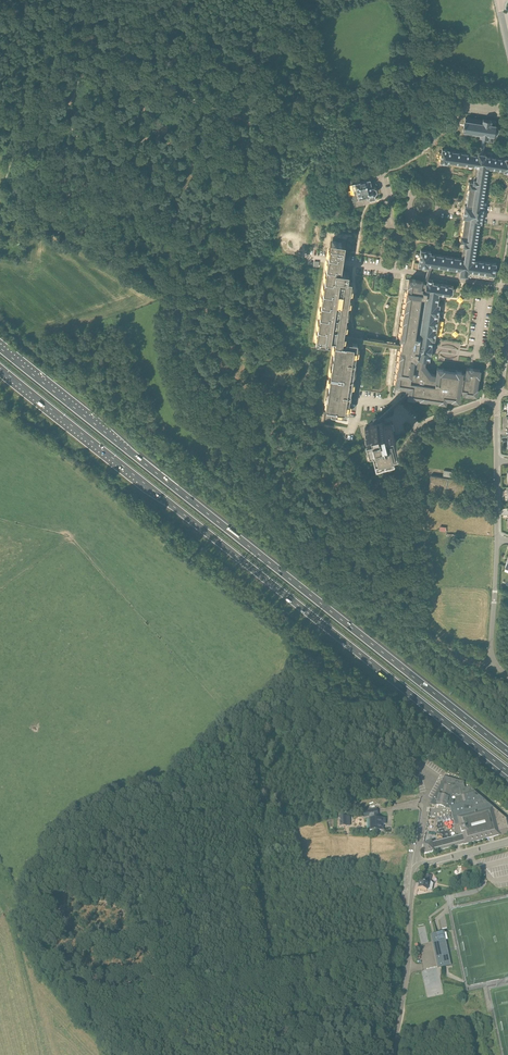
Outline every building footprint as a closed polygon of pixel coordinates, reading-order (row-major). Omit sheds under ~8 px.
[(470,118),(469,117),(467,116),(466,117),(466,118),(465,118),(464,128),(463,133),(464,133),(465,134),(466,135),(467,134),(467,133),(480,135),(480,137),(483,137),(480,153),(478,153),(478,155),(465,153),(448,151),(449,150),(442,149),(441,152),(440,152),(438,153),(438,156),(439,158),(440,158),(440,162),(447,163),(447,162),(475,166),(473,182),(469,182),(468,188),(469,188),(467,206),(465,205),(464,208),(463,215),(463,218),(465,218),(462,235),(461,235),(460,241),(464,242),(462,258),(430,254),(431,251),(421,250),(418,266),(428,268),(428,265),(432,265),(460,270),(460,274),(467,276),(467,275),(493,279),(494,275),(495,275),(496,263),(473,260),(479,222),(481,223),(482,218),(483,211),(484,206),(481,206),(487,168),(504,170),(504,171),(507,172),(507,158),(506,158),(505,159),(485,156),(486,154),(483,154),(485,141),(493,142),(494,134),(496,134),(498,132),(499,129),(498,127),(495,126),(496,121),(483,119),(483,120),(470,118)] [(372,188),(369,180),(361,182),(359,181),(358,182),(356,183),(351,184),(353,190),(354,195),(352,196),(353,202),(365,199),(364,196),(368,195),(370,201),(376,199),(374,194),(375,194),(376,191),(376,189),(373,187),(372,188)] [(357,366),(354,366),(355,360),(358,360),(360,342),(360,338),(344,335),(345,330),(344,329),(344,328),(345,328),(346,323),(345,323),(346,316),(347,316),(348,311),(347,311),(348,304),(349,304),(349,299),(350,292),(351,287),(351,280),(347,279),(349,271),(341,270),(345,242),(330,240),(325,279),(317,328),(316,340),(330,342),(331,339),(335,339),(335,346),(334,346),(333,351),(334,351),(333,357),(332,357),(332,361),(331,367),(330,372),(331,372),(330,378),(329,378),(328,383),(329,383),(328,389),(327,389),(327,394),(327,400),(326,400),(325,404),(326,404),(325,408),(332,409),(332,408),(338,409),(337,416),(349,417),(352,399),(349,398),(350,392),(353,392),(357,366)] [(428,265),(428,268),(421,281),(423,282),(423,281),(432,265),(428,265)] [(396,342),(395,346),(394,354),(396,355),(391,386),(392,386),(392,384),(402,385),(402,390),(401,395),(445,402),(446,398),(458,400),(460,391),(463,391),(463,393),(476,395),(480,370),(467,368),(466,374),(462,373),(462,371),(437,368),(436,374),(431,373),(424,364),(425,359),(429,359),(430,353),(431,345),(432,339),(434,339),(441,293),(449,294),(452,292),(453,288),(451,285),(432,282),(433,280),(427,279),(427,282),(423,281),(423,282),(421,281),(405,278),(405,276),(396,342)] [(395,346),(396,342),(360,338),(360,342),(395,346)] [(402,390),(402,385),(379,420),(382,419),(402,390)] [(384,425),(382,419),(379,420),(380,426),(378,426),(376,421),(369,423),(370,426),(364,428),(366,434),(365,435),(370,453),(380,451),(380,449),(387,447),(386,444),(396,442),(393,431),(391,431),(390,423),(385,425),(385,424),(384,425)] [(451,478),(452,471),(444,470),(443,477),(431,475),(428,492),(463,497),(465,480),(451,478)] [(435,800),(451,801),(452,798),(465,795),(473,793),(466,788),(465,788),(464,784),(456,785),(456,783),(446,781),(445,785),(441,784),(433,800),(435,800)] [(435,800),(433,800),(431,804),(450,809),(450,808),(451,808),(455,825),(459,824),(462,835),(422,845),(424,854),(464,844),(507,833),(507,827),(506,819),(476,794),(476,793),(472,789),(471,789),(470,787),(466,788),(473,793),(465,795),(452,798),(451,801),(435,800)] [(374,814),(377,814),(377,810),(363,812),(364,816),(370,815),(370,830),(371,830),(371,831),(373,831),(373,830),(377,830),(377,831),(380,831),(380,830),(381,830),(381,819),(374,819),(374,814)] [(419,882),(418,889),(428,891),(430,881),(427,881),(428,874),(422,876),(420,882),(419,882)] [(438,969),(451,966),(444,932),(431,935),(438,969)]
